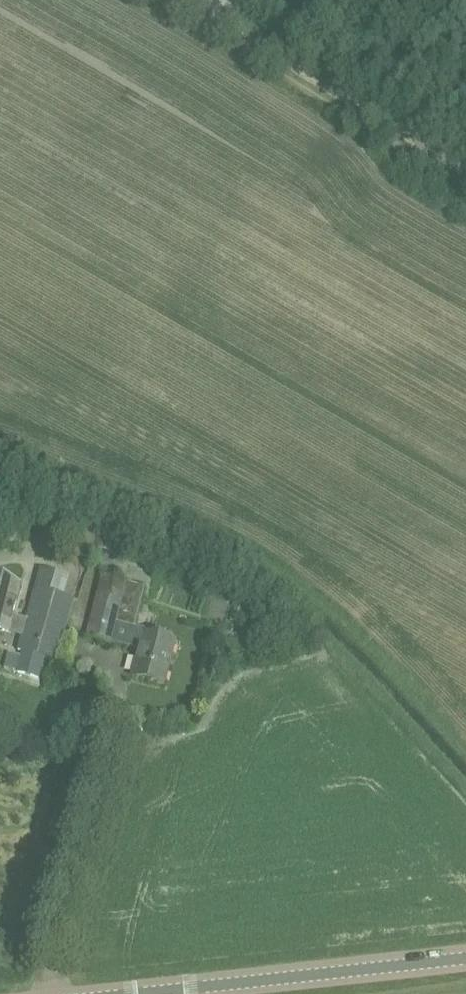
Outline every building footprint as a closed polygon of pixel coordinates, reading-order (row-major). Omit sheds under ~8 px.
[(39,679),(45,659),(58,662),(75,599),(51,592),(56,573),(40,568),(33,593),(19,589),(21,585),(0,579),(0,630),(21,636),(17,651),(22,653),(16,673),(39,679)] [(133,677),(164,684),(175,642),(144,634),(144,636),(133,633),(143,589),(102,579),(88,637),(140,650),(133,677)]
